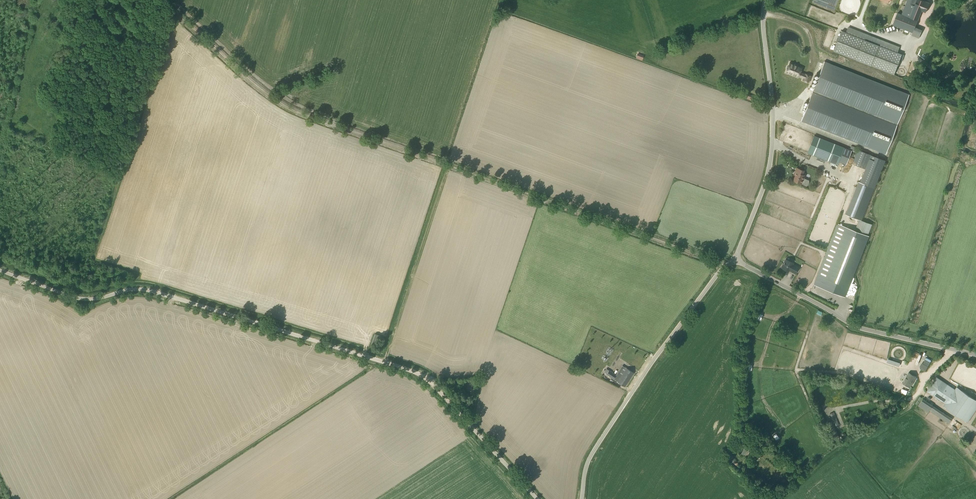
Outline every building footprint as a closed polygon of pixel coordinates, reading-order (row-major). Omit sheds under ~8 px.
[(902,15),(897,13),(893,24),(913,31),(912,35),(919,38),(922,30),(915,27),(922,10),(926,12),(930,3),(923,0),(908,0),(902,15)] [(848,27),(846,32),(842,30),(834,50),(894,74),(902,54),(898,52),(900,47),(848,27)] [(809,83),(811,76),(805,73),(805,74),(800,72),(802,68),(795,65),(790,62),(788,66),(787,66),(786,68),(787,69),(786,71),(793,73),(792,75),(797,77),(797,76),(803,78),(803,80),(809,83)] [(824,62),(800,121),(885,154),(908,95),(824,62)] [(814,136),(807,152),(837,164),(839,161),(844,148),(814,136)] [(795,172),(796,173),(793,180),(806,186),(807,185),(808,183),(809,182),(809,180),(804,178),(805,175),(802,174),(804,170),(796,168),(795,172)] [(845,214),(859,219),(861,220),(874,188),(858,181),(845,214)] [(856,226),(857,231),(837,223),(814,284),(845,297),(868,235),(867,235),(872,224),(861,220),(859,219),(856,226)] [(786,259),(781,267),(787,271),(788,269),(796,274),(799,267),(793,264),(793,263),(786,259)] [(380,335),(375,333),(371,343),(376,345),(380,335)] [(888,358),(887,362),(899,366),(900,362),(888,358)] [(606,368),(604,372),(613,378),(625,386),(634,373),(626,368),(622,375),(618,372),(616,375),(606,368)] [(916,376),(909,372),(903,383),(910,387),(916,376)] [(937,378),(929,390),(947,403),(945,406),(967,421),(975,408),(975,400),(962,390),(960,394),(937,378)] [(949,423),(952,418),(943,412),(943,413),(943,414),(932,407),(933,405),(923,398),(918,405),(928,412),(930,410),(949,423)] [(830,414),(833,421),(835,426),(839,424),(837,419),(834,412),(830,414)] [(832,420),(825,423),(833,442),(840,439),(832,420)] [(743,444),(738,451),(744,455),(750,445),(746,442),(744,445),(743,444)]
